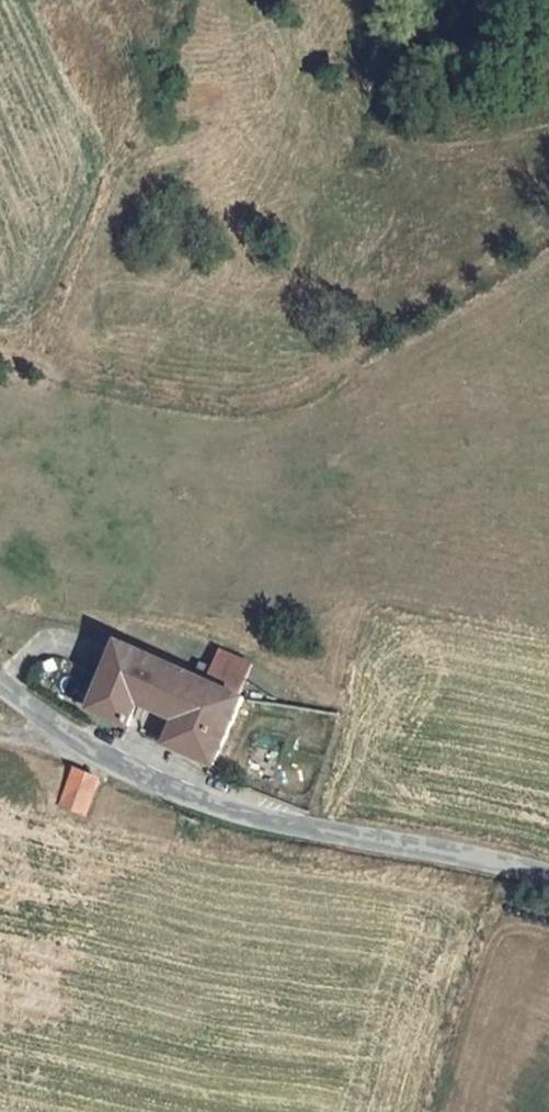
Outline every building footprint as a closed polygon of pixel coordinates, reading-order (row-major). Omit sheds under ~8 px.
[(241,692),(206,675),(211,664),(198,657),(194,666),(123,634),(90,700),(123,716),(136,691),(190,716),(177,742),(210,756),(241,692)] [(246,664),(217,650),(211,664),(240,678),(246,664)] [(61,806),(84,814),(99,776),(78,766),(61,806)]
